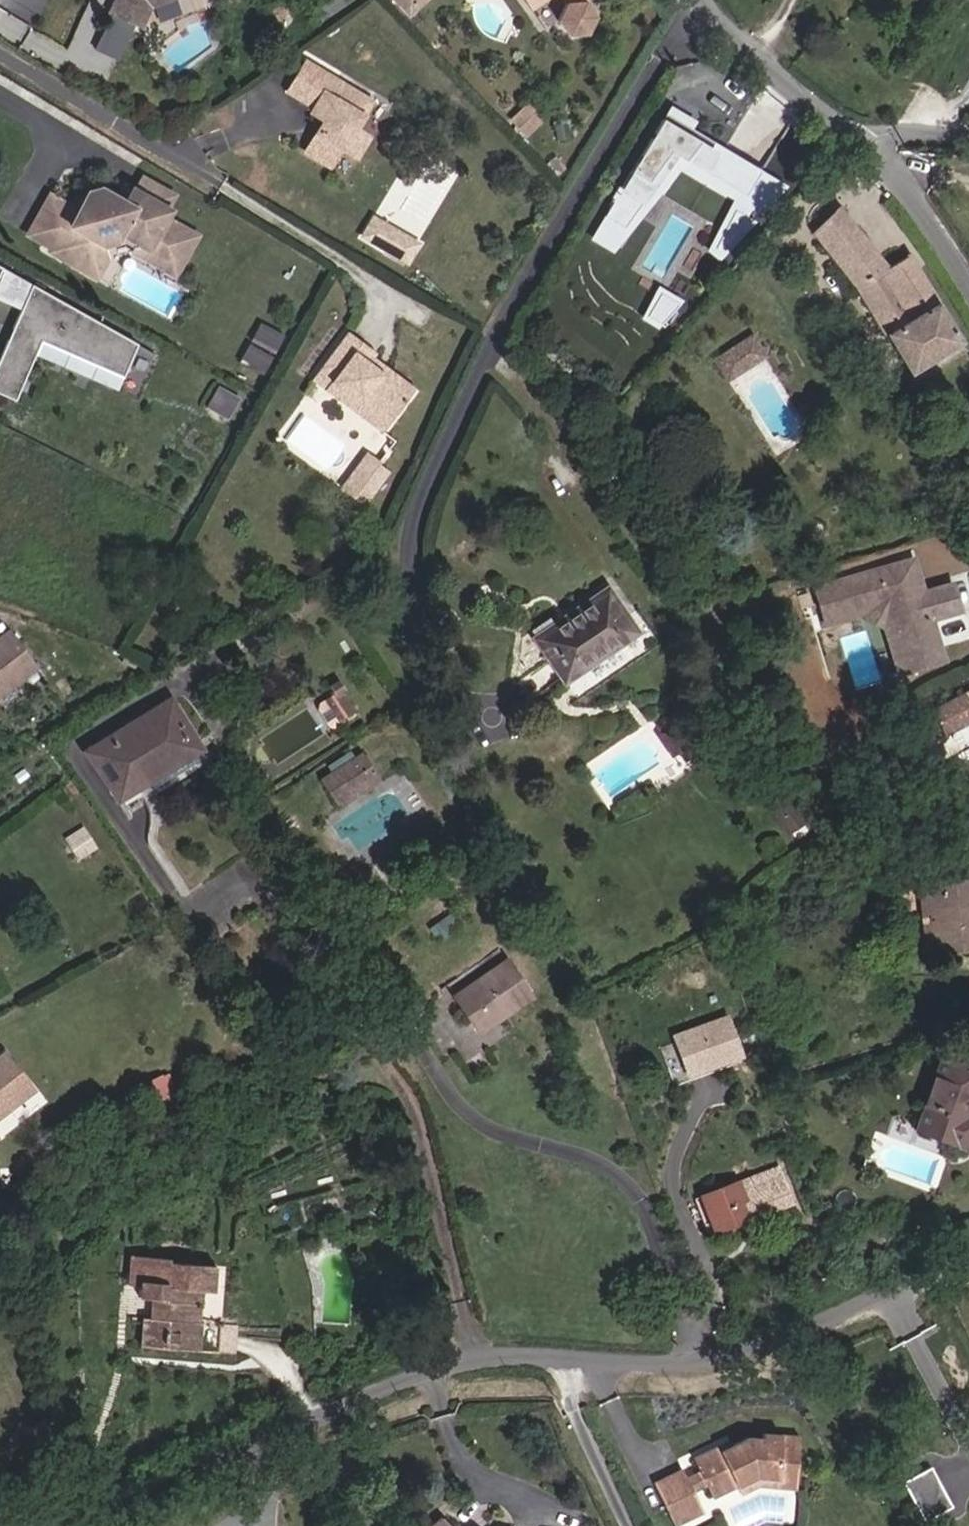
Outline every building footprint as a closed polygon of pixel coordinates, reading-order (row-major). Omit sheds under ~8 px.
[(112,11),(147,27),(157,6),(174,0),(117,0),(112,11)] [(410,14),(424,0),(397,0),(410,14)] [(564,2),(556,19),(566,35),(585,34),(594,17),(583,1),(583,0),(564,0),(564,2)] [(375,99),(310,60),(293,89),(318,105),(315,110),(327,118),(309,151),(333,165),(345,145),(361,155),(372,134),(359,126),(367,112),(375,99)] [(540,122),(527,106),(513,119),(526,136),(540,122)] [(697,124),(671,109),(668,114),(694,129),(697,124)] [(629,225),(683,150),(751,191),(766,166),(697,124),(694,129),(668,114),(609,213),(629,225)] [(765,200),(780,174),(766,166),(751,191),(765,200)] [(174,188),(143,171),(136,184),(166,201),(174,188)] [(197,229),(166,211),(170,203),(166,201),(136,184),(132,182),(124,196),(109,187),(84,194),(78,204),(71,218),(66,216),(52,241),(50,245),(79,261),(95,233),(120,226),(138,236),(137,240),(178,263),(197,229)] [(71,218),(78,204),(50,189),(28,228),(52,241),(66,216),(71,218)] [(733,243),(761,214),(739,202),(721,235),(733,243)] [(410,264),(425,240),(374,211),(360,235),(410,264)] [(861,313),(877,337),(938,299),(908,255),(884,273),(836,212),(811,232),(856,291),(868,307),(861,313)] [(629,225),(609,213),(600,227),(621,239),(629,225)] [(97,271),(107,252),(104,241),(124,235),(136,242),(134,245),(175,268),(178,263),(137,240),(138,236),(120,226),(95,233),(79,261),(97,271)] [(856,291),(811,232),(792,247),(836,305),(856,291)] [(30,278),(0,348),(0,387),(14,393),(40,334),(122,369),(136,337),(30,278)] [(667,326),(680,294),(656,284),(643,317),(667,326)] [(938,299),(877,337),(883,345),(890,342),(912,370),(962,336),(938,299)] [(261,319),(242,358),(268,370),(286,332),(261,319)] [(378,356),(350,333),(324,368),(337,377),(333,384),(390,427),(414,395),(372,365),(373,363),(376,359),(378,356)] [(769,358),(757,338),(721,361),(733,380),(769,358)] [(414,395),(418,390),(376,359),(373,363),(372,365),(414,395)] [(390,427),(333,384),(327,392),(384,435),(390,427)] [(366,449),(342,486),(369,503),(393,466),(366,449)] [(916,553),(906,556),(912,576),(921,573),(916,553)] [(906,556),(821,581),(829,611),(889,594),(910,664),(947,653),(935,612),(965,603),(957,577),(925,586),(921,573),(912,576),(906,556)] [(562,681),(635,632),(605,587),(532,637),(562,681)] [(865,608),(890,621),(903,666),(910,664),(889,594),(829,611),(831,618),(865,608)] [(42,663),(15,629),(0,641),(0,695),(42,663)] [(344,690),(337,679),(327,685),(333,693),(321,701),(336,726),(355,713),(354,711),(342,691),(344,690)] [(968,715),(968,681),(955,689),(929,702),(943,730),(968,715)] [(180,700),(158,713),(184,750),(194,745),(182,725),(191,719),(180,700)] [(184,750),(158,713),(113,739),(137,776),(184,750)] [(194,745),(184,750),(191,760),(210,749),(191,719),(182,725),(194,745)] [(144,786),(137,776),(113,739),(92,750),(120,800),(144,786)] [(191,760),(184,750),(137,776),(144,786),(191,760)] [(379,781),(361,751),(318,778),(337,807),(379,781)] [(783,792),(765,803),(784,830),(801,818),(783,792)] [(102,844),(89,824),(73,835),(86,854),(102,844)] [(910,921),(926,922),(928,870),(910,870),(910,921)] [(453,995),(475,1030),(529,997),(507,962),(453,995)] [(718,1024),(667,1041),(679,1079),(731,1062),(718,1024)] [(933,1051),(908,1124),(960,1141),(968,1116),(954,1110),(968,1066),(968,1065),(933,1051)] [(8,1056),(0,1062),(0,1120),(35,1092),(8,1056)] [(143,1080),(155,1107),(178,1096),(167,1070),(143,1080)] [(733,1187),(692,1201),(703,1232),(769,1210),(763,1192),(738,1201),(733,1187)] [(196,1329),(199,1293),(212,1293),(213,1276),(163,1271),(164,1259),(124,1256),(121,1285),(142,1286),(141,1302),(156,1303),(155,1324),(149,1324),(145,1359),(241,1369),(246,1333),(196,1329)] [(719,1435),(695,1447),(701,1459),(708,1475),(714,1488),(738,1476),(758,1467),(797,1469),(800,1426),(764,1422),(764,1427),(749,1426),(721,1440),(719,1435)] [(687,1466),(683,1458),(656,1472),(667,1494),(694,1481),(687,1466)] [(701,1459),(687,1466),(694,1481),(708,1475),(701,1459)] [(933,1465),(904,1477),(921,1517),(951,1505),(933,1465)] [(758,1467),(738,1476),(742,1483),(759,1475),(797,1478),(797,1469),(758,1467)] [(694,1481),(667,1494),(676,1515),(704,1502),(694,1481)] [(452,1513),(435,1525),(463,1525),(452,1513)]
